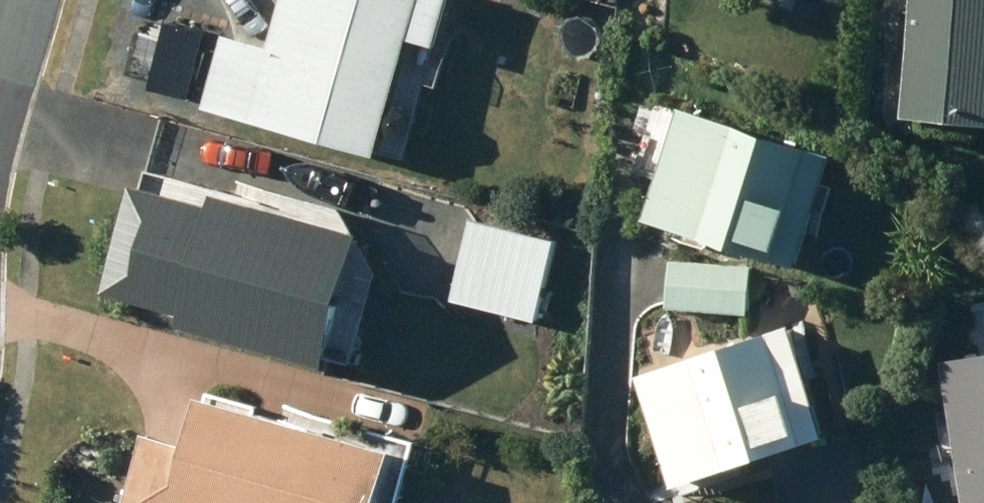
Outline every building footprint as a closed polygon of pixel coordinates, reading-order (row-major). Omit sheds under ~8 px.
[(282,45),(231,32),(212,105),(394,152),(423,36),(452,43),(463,0),(294,0),(282,45)] [(920,109),(983,113),(983,0),(927,0),(920,109)] [(657,113),(641,166),(669,174),(657,215),(812,262),(846,152),(689,104),(684,121),(657,113)] [(117,291),(198,311),(195,322),(351,360),(383,229),(230,192),(227,204),(143,183),(117,291)] [(459,295),(549,317),(567,239),(477,217),(459,295)] [(676,306),(757,312),(761,261),(680,256),(676,306)] [(804,321),(655,375),(694,482),(843,428),(804,321)] [(976,502),(983,502),(983,355),(950,361),(976,502)] [(135,502),(399,502),(414,446),(210,392),(197,443),(154,432),(135,502)]
